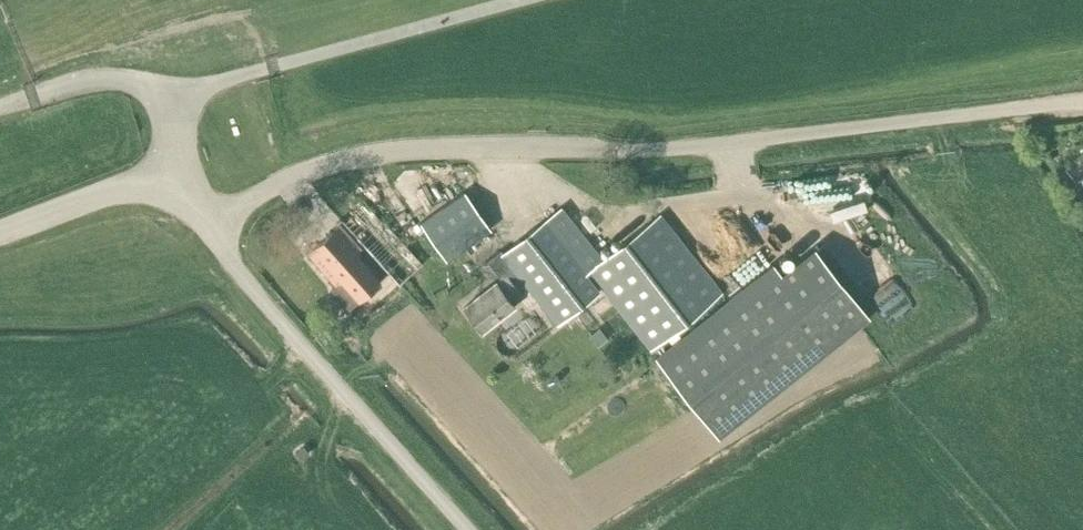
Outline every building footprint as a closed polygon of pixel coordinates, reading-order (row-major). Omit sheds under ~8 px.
[(1068,166),(1082,191),(1082,157),(1068,166)] [(818,198),(819,209),(855,204),(853,189),(844,190),(842,176),(802,181),(804,200),(818,198)] [(443,259),(466,243),(488,229),(463,193),(419,222),(443,259)] [(555,326),(563,319),(598,292),(589,281),(592,278),(649,350),(721,294),(659,216),(603,260),(562,207),(501,254),(499,251),(486,261),(500,281),(495,285),(494,283),(462,307),(480,332),(512,307),(506,299),(517,291),(523,286),(555,326)] [(347,310),(378,284),(354,256),(359,251),(338,228),(307,255),(334,287),(330,290),(347,310)] [(869,318),(813,247),(780,272),(771,261),(652,356),(718,438),(869,318)] [(907,282),(877,308),(893,326),(923,300),(907,282)]
